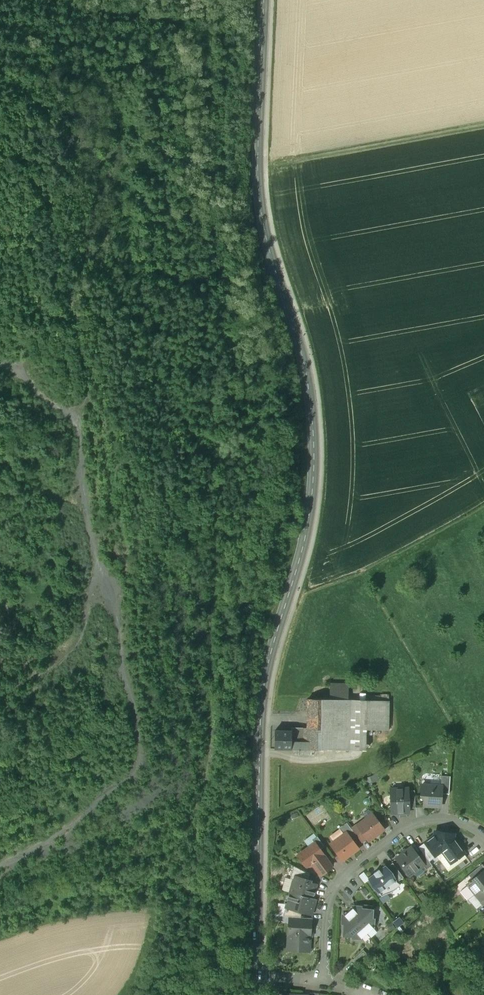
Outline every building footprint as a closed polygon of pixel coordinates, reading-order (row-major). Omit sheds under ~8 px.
[(336,683),(335,699),(348,699),(348,683),(336,683)] [(327,728),(327,699),(308,699),(307,729),(307,742),(307,750),(314,750),(326,750),(327,728)] [(335,699),(327,699),(327,728),(348,728),(348,729),(367,730),(388,731),(388,701),(382,701),(348,699),(335,699)] [(291,731),(291,742),(307,742),(307,729),(291,728),(291,731)] [(327,728),(326,750),(347,750),(348,729),(348,728),(327,728)] [(348,729),(347,750),(366,751),(367,730),(348,729)] [(291,731),(275,731),(274,749),(291,749),(291,742),(291,731)] [(450,776),(441,775),(440,786),(441,786),(441,793),(449,794),(450,776)] [(440,786),(422,785),(421,796),(424,799),(424,806),(440,807),(441,793),(441,786),(440,786)] [(407,788),(390,789),(391,813),(408,812),(408,808),(408,790),(407,788)] [(372,814),(357,825),(366,838),(368,841),(384,829),(372,814)] [(351,829),(346,822),(339,828),(344,834),(346,832),(352,840),(357,837),(351,829)] [(366,838),(357,825),(351,829),(357,837),(361,842),(366,838)] [(450,833),(448,835),(441,834),(439,832),(436,831),(434,833),(434,835),(425,842),(435,856),(441,851),(450,863),(464,853),(453,838),(454,836),(452,834),(450,833)] [(344,834),(330,844),(342,860),(358,849),(352,840),(346,832),(344,834)] [(324,846),(317,837),(312,840),(314,843),(320,850),(324,846)] [(435,856),(425,842),(418,847),(423,853),(429,861),(436,856),(435,856)] [(320,850),(314,843),(298,855),(306,867),(311,863),(319,873),(330,865),(320,850)] [(418,857),(411,847),(396,858),(409,876),(423,865),(424,865),(418,857)] [(429,861),(423,853),(418,857),(424,865),(423,865),(426,869),(432,865),(429,861)] [(403,877),(392,863),(386,867),(397,882),(403,877)] [(468,875),(472,880),(483,870),(483,866),(482,864),(468,875)] [(309,875),(293,866),(290,879),(293,880),(294,876),(308,880),(309,875)] [(386,867),(385,866),(379,870),(378,870),(373,873),(374,874),(368,878),(381,896),(385,894),(391,892),(395,890),(397,888),(398,887),(400,885),(397,882),(386,867)] [(470,881),(468,882),(469,882),(467,884),(474,894),(483,886),(483,870),(472,880),(470,881)] [(363,882),(368,878),(364,872),(359,875),(363,882)] [(308,880),(294,876),(293,880),(289,892),(312,898),(316,885),(307,882),(308,880)] [(370,891),(366,885),(362,889),(366,894),(370,891)] [(474,894),(482,904),(483,902),(483,886),(474,894)] [(312,898),(289,892),(285,908),(300,912),(305,911),(311,912),(315,899),(312,898)] [(372,910),(360,909),(361,907),(353,906),(352,908),(348,912),(367,933),(373,928),(374,919),(372,919),(372,910)] [(285,908),(284,917),(289,917),(299,918),(300,912),(285,908)] [(367,933),(348,912),(344,915),(342,915),(342,923),(344,923),(343,935),(353,936),(352,938),(361,938),(367,933)] [(299,918),(289,917),(289,924),(311,925),(311,919),(299,918)] [(311,925),(289,924),(287,944),(309,946),(311,925)] [(363,950),(353,959),(357,964),(367,954),(363,950)]
